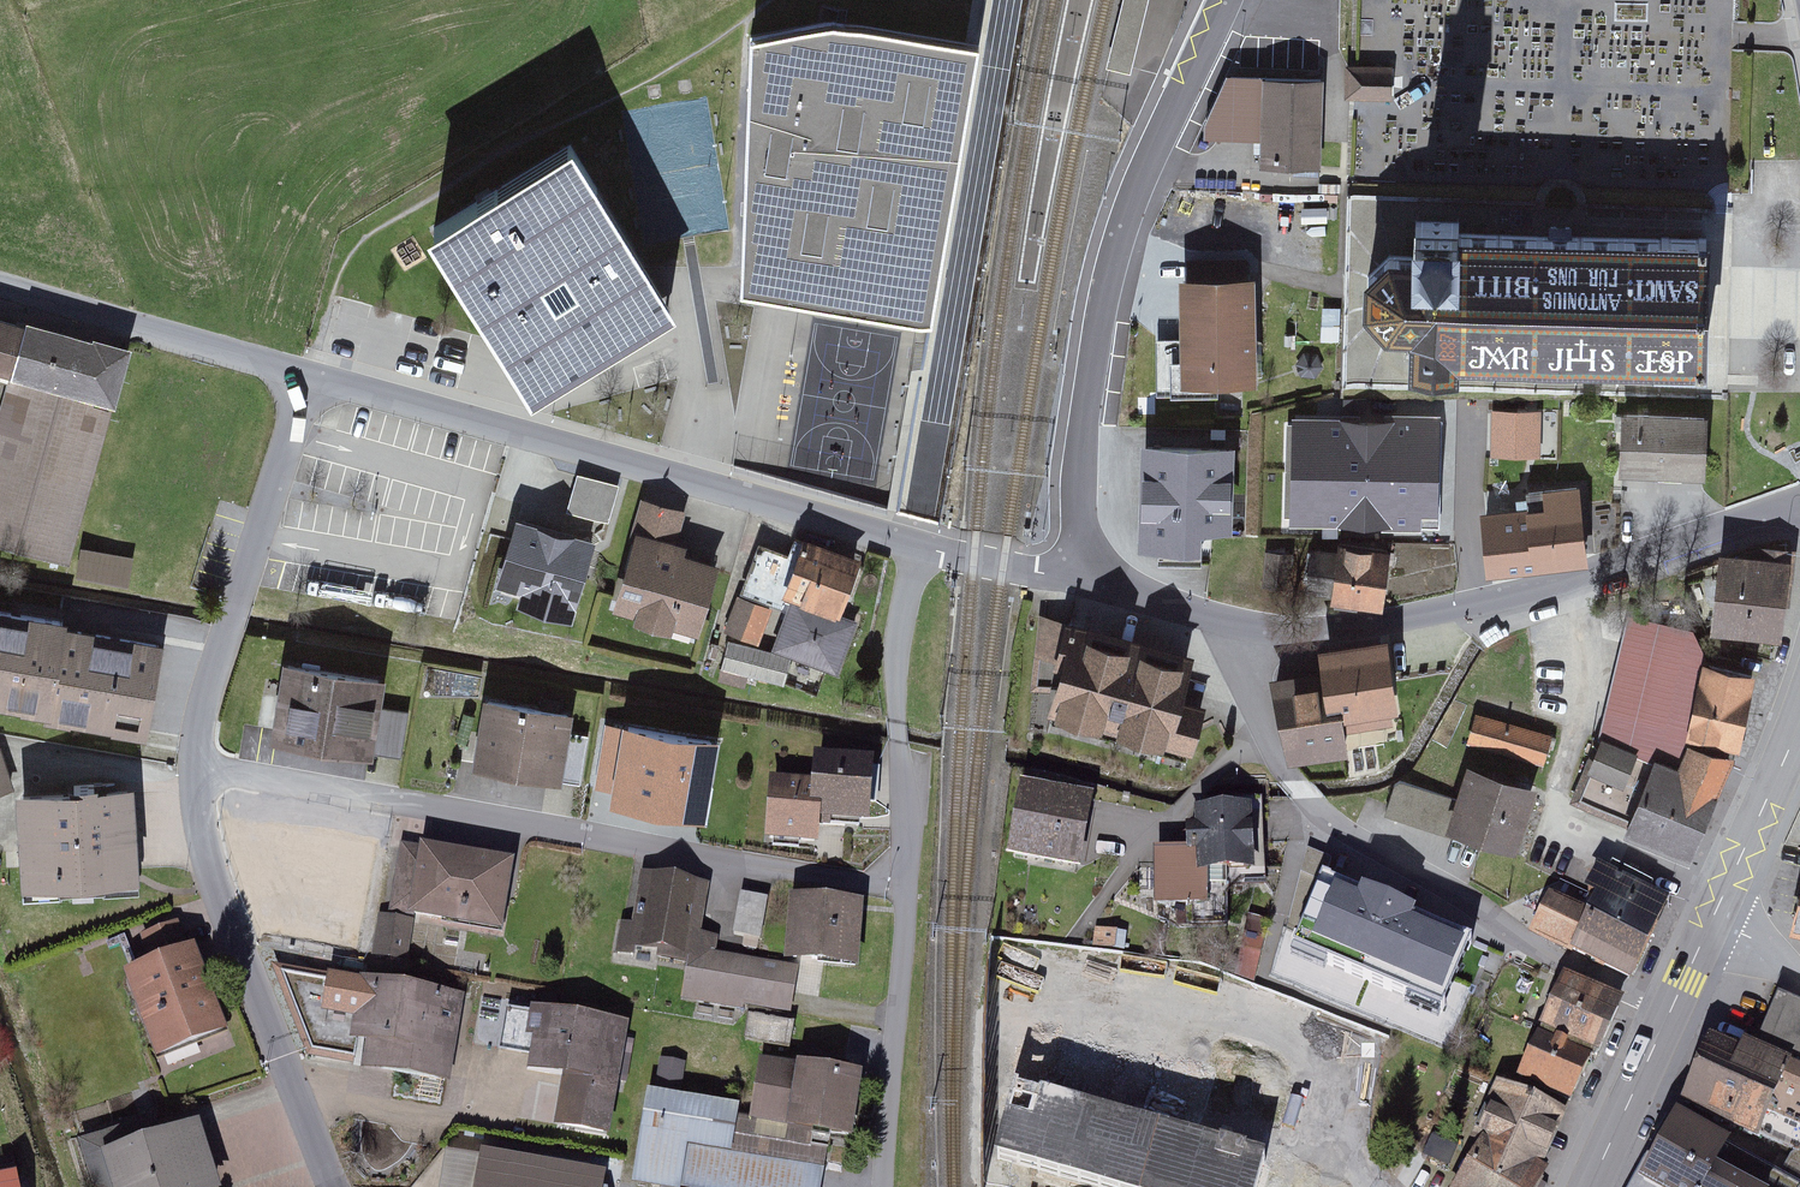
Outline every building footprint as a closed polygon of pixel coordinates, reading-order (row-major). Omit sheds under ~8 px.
[(834,22),(753,36),(738,291),(925,323),(976,47),(834,22)] [(1393,69),(1345,68),(1344,101),(1392,103),(1393,69)] [(1324,81),(1226,79),(1204,127),(1204,141),(1261,143),(1260,171),(1321,171),(1324,81)] [(591,141),(444,228),(545,398),(618,355),(692,311),(591,141)] [(1460,220),(1413,219),(1413,255),(1389,254),(1367,276),(1366,308),(1386,328),(1411,329),(1410,369),(1454,370),(1455,359),(1701,364),(1704,236),(1459,231),(1460,220)] [(1253,280),(1179,281),(1180,339),(1154,339),(1155,396),(1216,396),(1216,387),(1254,386),(1253,280)] [(0,317),(0,369),(10,372),(24,324),(0,317)] [(20,378),(124,407),(139,354),(35,325),(20,378)] [(9,385),(0,418),(0,549),(69,569),(113,415),(9,385)] [(1554,412),(1490,410),(1488,456),(1553,458),(1554,412)] [(1438,418),(1292,414),(1289,524),(1435,528),(1438,418)] [(1708,418),(1621,414),(1618,478),(1706,481),(1708,418)] [(1234,446),(1141,444),(1139,548),(1205,550),(1205,535),(1232,535),(1234,446)] [(609,519),(619,480),(578,470),(568,508),(609,519)] [(1481,514),(1488,577),(1588,566),(1579,487),(1527,493),(1529,509),(1481,514)] [(738,528),(651,503),(618,614),(705,640),(738,528)] [(579,623),(604,533),(525,511),(500,601),(579,623)] [(873,564),(812,539),(789,596),(850,621),(873,564)] [(129,588),(137,556),(85,544),(77,576),(129,588)] [(1389,553),(1338,545),(1337,551),(1311,547),(1305,591),(1329,595),(1329,601),(1381,609),(1389,553)] [(1754,560),(1720,555),(1709,635),(1780,645),(1792,554),(1755,549),(1754,560)] [(781,612),(743,598),(731,632),(769,646),(781,612)] [(859,633),(796,607),(778,649),(841,676),(859,633)] [(0,614),(0,698),(145,724),(160,642),(0,614)] [(1707,634),(1629,614),(1596,735),(1675,756),(1707,634)] [(1195,659),(1038,616),(1031,691),(1053,693),(1046,720),(1189,761),(1204,710),(1183,703),(1195,659)] [(1330,650),(1332,668),(1342,724),(1390,717),(1379,643),(1330,650)] [(731,645),(725,670),(788,684),(794,659),(731,645)] [(290,662),(277,741),(383,757),(395,678),(290,662)] [(1753,677),(1704,666),(1687,738),(1736,749),(1753,677)] [(1346,754),(1342,724),(1332,668),(1270,678),(1286,763),(1346,754)] [(489,699),(476,767),(565,784),(579,716),(489,699)] [(1552,738),(1475,716),(1467,745),(1543,767),(1552,738)] [(718,735),(628,719),(617,781),(708,797),(718,735)] [(1638,754),(1602,740),(1589,773),(1625,787),(1638,754)] [(1679,768),(1655,759),(1624,837),(1690,864),(1717,796),(1731,762),(1688,746),(1679,768)] [(10,784),(0,753),(0,788),(10,784)] [(823,785),(778,781),(772,848),(831,853),(833,826),(881,830),(887,770),(825,765),(823,785)] [(1540,790),(1467,767),(1446,831),(1519,854),(1540,790)] [(1386,814),(1433,828),(1444,791),(1397,777),(1386,814)] [(131,783),(19,790),(25,879),(136,872),(131,783)] [(1081,876),(1093,804),(1020,791),(1008,864),(1081,876)] [(1201,819),(1197,819),(1197,833),(1185,833),(1186,854),(1154,855),(1156,911),(1207,909),(1206,889),(1267,886),(1263,801),(1200,804),(1201,819)] [(374,836),(275,821),(261,910),(360,926),(374,836)] [(522,868),(428,851),(415,923),(509,940),(522,868)] [(1590,919),(1586,926),(1648,955),(1670,908),(1598,873),(1585,899),(1596,905),(1590,919)] [(723,893),(649,879),(633,963),(692,974),(686,1005),(794,1025),(803,974),(711,957),(723,893)] [(1788,934),(1799,937),(1799,884),(1788,934)] [(1470,951),(1321,887),(1292,956),(1441,1019),(1470,951)] [(759,931),(765,896),(742,892),(736,928),(759,931)] [(1529,940),(1571,958),(1586,926),(1590,919),(1550,899),(1529,940)] [(873,908),(801,902),(795,971),(867,978),(873,908)] [(418,926),(386,922),(381,962),(413,966),(418,926)] [(158,967),(132,976),(170,1082),(249,1054),(211,948),(193,954),(182,924),(147,937),(158,967)] [(1632,988),(1648,955),(1586,926),(1571,958),(1632,988)] [(455,1003),(279,974),(310,1051),(354,1058),(357,1037),(377,1040),(373,1066),(443,1077),(455,1003)] [(1622,1006),(1565,981),(1541,1034),(1599,1059),(1622,1006)] [(1743,1050),(1741,1056),(1710,1043),(1681,1113),(1758,1148),(1762,1137),(1796,1152),(1799,1150),(1799,1008),(1779,999),(1754,1054),(1743,1050)] [(640,1031),(541,1014),(530,1081),(568,1087),(560,1134),(621,1144),(640,1031)] [(1118,1122),(1137,1054),(1034,1025),(1016,1092),(1118,1122)] [(1592,1064),(1539,1039),(1518,1084),(1572,1109),(1592,1064)] [(659,1085),(683,1085),(683,1058),(659,1058),(659,1085)] [(806,1078),(758,1068),(748,1124),(795,1135),(806,1078)] [(863,1089),(806,1078),(795,1135),(852,1146),(863,1089)] [(1505,1088),(1462,1186),(1549,1186),(1578,1120),(1505,1088)] [(1118,1122),(1016,1092),(996,1158),(1095,1186),(1341,1186),(1118,1122)] [(656,1096),(641,1186),(825,1186),(829,1161),(744,1147),(748,1124),(750,1112),(656,1096)] [(1633,1186),(1799,1186),(1799,1150),(1796,1152),(1791,1156),(1778,1178),(1669,1121),(1633,1186)] [(88,1148),(102,1186),(221,1186),(199,1124),(168,1135),(164,1122),(88,1148)] [(450,1186),(596,1186),(598,1177),(456,1154),(450,1186)]
